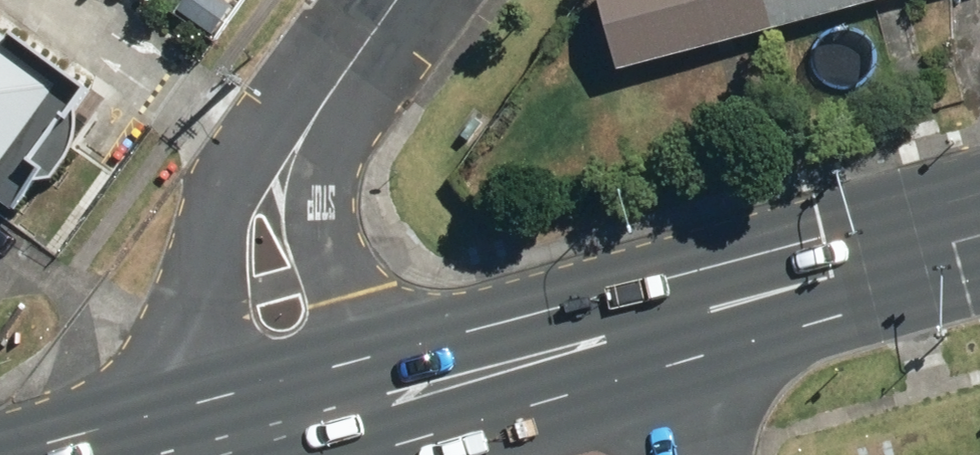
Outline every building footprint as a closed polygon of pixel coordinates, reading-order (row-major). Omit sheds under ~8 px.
[(623,71),(891,0),(605,0),(623,71)] [(21,212),(105,89),(0,18),(0,197),(21,212)]
